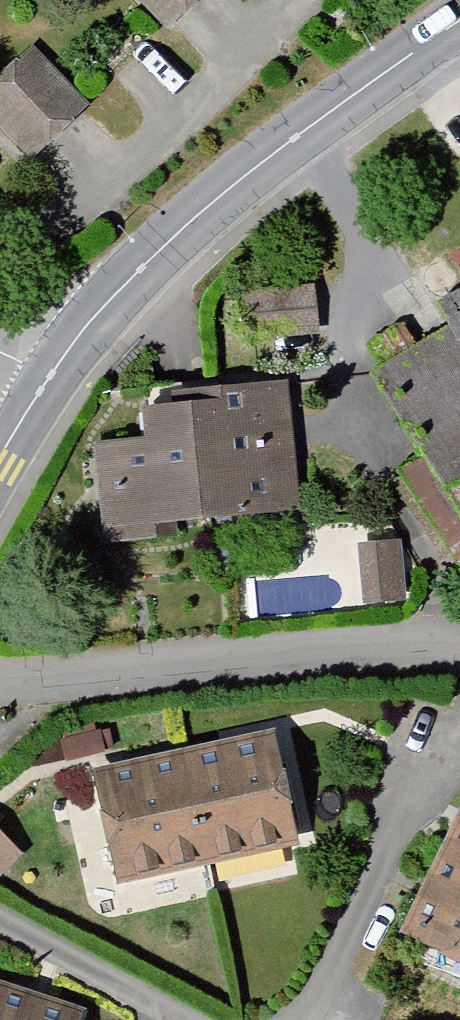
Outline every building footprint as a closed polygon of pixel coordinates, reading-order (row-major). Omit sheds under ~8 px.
[(174,29),(203,0),(145,0),(174,29)] [(0,89),(0,127),(37,164),(92,108),(36,53),(0,89)] [(378,380),(455,517),(459,527),(459,314),(448,321),(457,336),(428,352),(413,325),(373,347),(388,374),(378,380)] [(311,536),(295,394),(154,410),(158,445),(95,452),(107,559),(311,536)] [(403,546),(361,551),(369,621),(411,616),(403,546)] [(283,735),(103,766),(124,884),(304,853),(283,735)] [(0,828),(0,879),(25,855),(0,828)] [(413,938),(459,959),(459,836),(413,938)] [(0,984),(0,1019),(88,1019),(90,1014),(0,984)]
